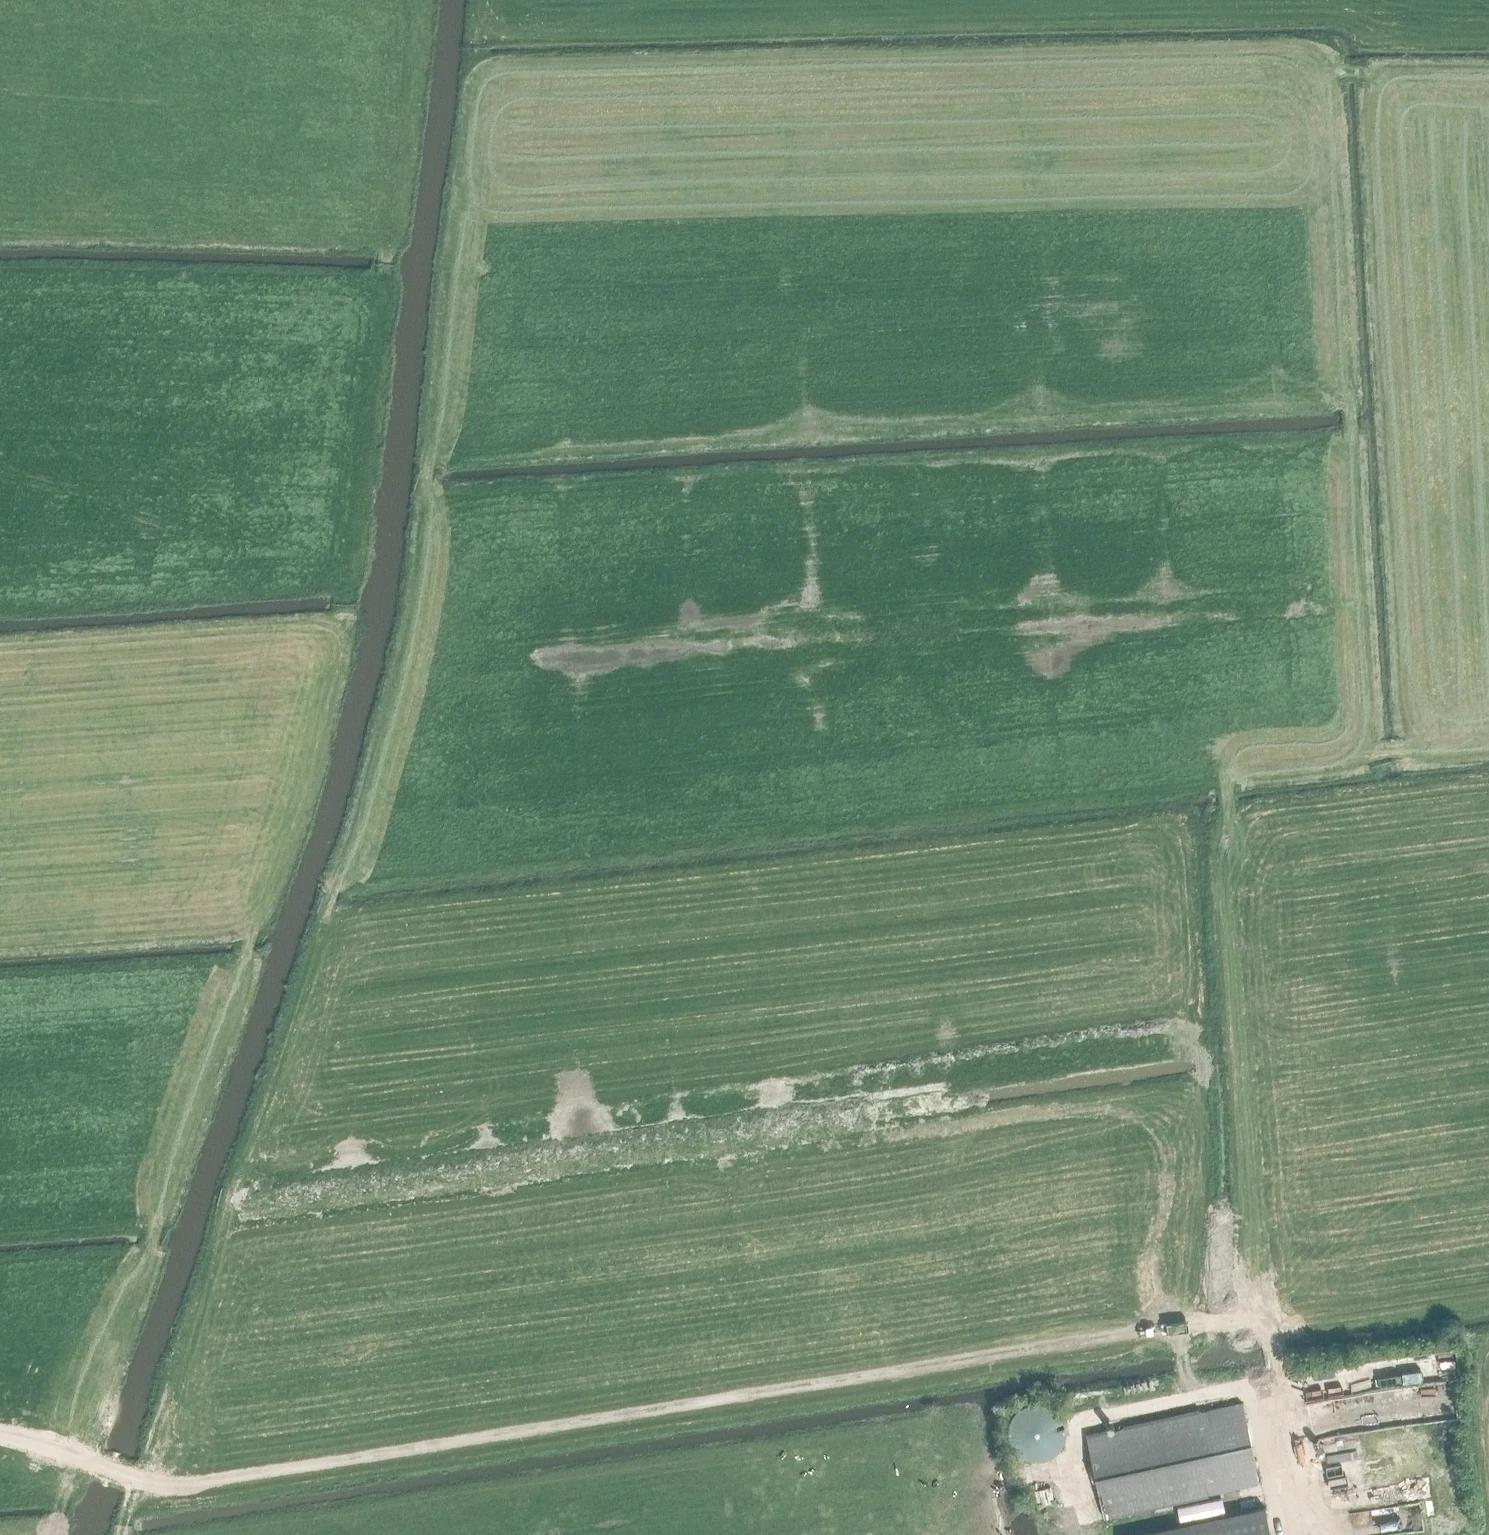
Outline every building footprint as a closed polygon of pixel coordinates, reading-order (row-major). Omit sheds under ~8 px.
[(1259,1482),(1243,1403),(1088,1435),(1104,1514),(1259,1482)] [(1046,1415),(1012,1444),(1028,1463),(1054,1442),(1048,1435),(1057,1428),(1046,1415)] [(1264,1508),(1141,1534),(1270,1534),(1264,1508)]
